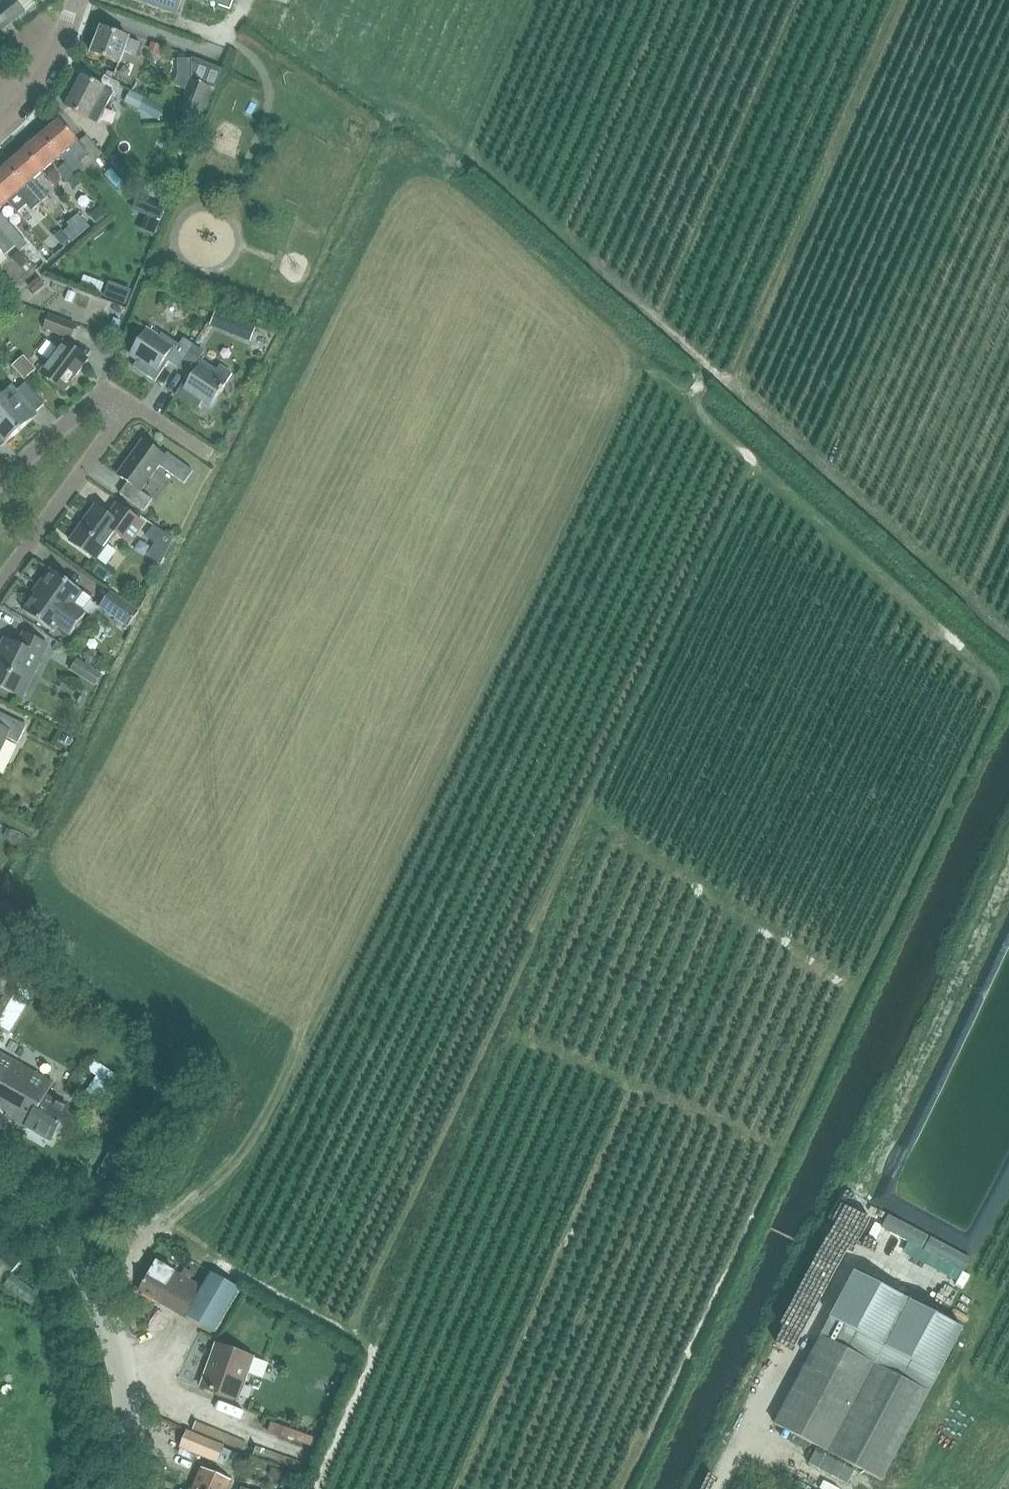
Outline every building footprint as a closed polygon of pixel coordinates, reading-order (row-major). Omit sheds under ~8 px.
[(3,31),(25,12),(15,0),(6,0),(0,5),(0,27),(3,31)] [(176,15),(182,0),(132,0),(176,15)] [(230,9),(233,0),(203,0),(230,9)] [(129,38),(101,28),(92,53),(120,63),(125,51),(137,55),(142,44),(128,39),(129,38)] [(153,43),(150,50),(159,54),(161,47),(153,43)] [(212,51),(172,51),(173,77),(212,76),(212,51)] [(99,124),(116,94),(121,84),(106,77),(101,86),(83,76),(67,107),(99,124)] [(198,119),(211,88),(191,80),(178,111),(198,119)] [(158,120),(164,109),(143,97),(137,109),(158,120)] [(60,121),(42,136),(60,158),(78,142),(60,121)] [(43,172),(60,158),(42,136),(25,151),(43,172)] [(34,180),(43,172),(25,151),(7,166),(40,204),(49,197),(34,180)] [(106,155),(93,163),(102,178),(115,170),(106,155)] [(68,180),(75,174),(65,163),(58,169),(68,180)] [(7,166),(0,172),(0,192),(8,202),(18,214),(28,205),(33,211),(40,204),(7,166)] [(146,188),(143,194),(161,201),(168,184),(162,181),(146,188)] [(8,202),(0,192),(0,209),(8,202)] [(137,194),(131,208),(145,214),(139,229),(157,237),(169,207),(137,194)] [(101,206),(89,216),(96,225),(108,215),(101,206)] [(5,234),(20,252),(28,245),(0,212),(0,229),(5,234)] [(70,227),(64,232),(69,239),(73,242),(79,237),(70,227)] [(62,230),(54,236),(62,245),(69,239),(64,232),(62,230)] [(19,251),(12,257),(21,267),(28,261),(19,251)] [(39,278),(29,287),(35,293),(45,284),(39,278)] [(110,284),(105,296),(125,303),(130,291),(110,284)] [(0,297),(0,304),(3,307),(11,300),(6,293),(0,297)] [(217,311),(211,327),(231,335),(238,319),(217,311)] [(50,316),(45,329),(71,339),(76,326),(50,316)] [(114,318),(108,332),(115,335),(121,321),(114,318)] [(179,369),(194,345),(184,339),(180,345),(162,334),(159,338),(147,329),(130,355),(138,360),(134,367),(156,382),(169,362),(179,369)] [(89,360),(64,341),(40,373),(65,391),(89,360)] [(205,352),(194,345),(179,369),(189,375),(176,395),(198,410),(203,403),(211,408),(227,383),(215,375),(218,371),(200,359),(205,352)] [(24,356),(15,364),(26,376),(35,368),(24,356)] [(20,431),(21,430),(33,419),(31,417),(45,405),(26,383),(17,391),(13,386),(5,393),(0,387),(0,408),(20,431)] [(0,408),(0,444),(5,440),(7,442),(19,432),(20,431),(0,408)] [(144,511),(153,500),(141,491),(160,466),(185,484),(193,472),(168,453),(165,457),(143,441),(118,475),(128,482),(120,494),(144,511)] [(95,506),(70,541),(97,561),(116,534),(130,544),(145,525),(120,507),(112,518),(95,506)] [(156,545),(163,535),(154,528),(146,538),(156,545)] [(38,586),(41,588),(24,612),(53,633),(57,627),(70,636),(86,614),(73,605),(83,592),(51,569),(38,586)] [(139,613),(111,592),(100,606),(129,627),(139,613)] [(5,639),(0,649),(0,687),(22,698),(48,645),(24,634),(18,645),(5,639)] [(95,685),(102,674),(86,664),(79,675),(95,685)] [(7,738),(18,743),(27,726),(0,713),(0,753),(7,738)] [(65,735),(62,741),(70,745),(73,739),(65,735)] [(90,764),(87,771),(97,776),(101,769),(90,764)] [(108,773),(105,780),(115,785),(119,778),(108,773)] [(126,782),(123,789),(133,794),(137,787),(126,782)] [(144,790),(141,797),(151,803),(155,796),(144,790)] [(162,799),(159,806),(169,811),(173,804),(162,799)] [(180,808),(177,815),(187,820),(191,813),(180,808)] [(96,872),(91,883),(98,886),(103,876),(96,872)] [(88,890),(82,901),(89,904),(95,894),(88,890)] [(79,908),(73,919),(81,922),(86,912),(79,908)] [(26,1128),(50,1141),(69,1109),(46,1096),(53,1084),(0,1054),(0,1113),(26,1128)] [(0,1241),(0,1254),(10,1263),(16,1256),(0,1241)] [(159,1262),(141,1292),(213,1335),(240,1291),(212,1274),(203,1289),(159,1262)] [(822,1336),(875,1364),(929,1392),(963,1329),(855,1272),(822,1336)] [(828,1452),(875,1364),(822,1336),(775,1424),(828,1452)] [(216,1345),(201,1387),(238,1401),(253,1358),(216,1345)] [(882,1481),(929,1392),(875,1364),(828,1452),(882,1481)] [(262,1422),(281,1428),(284,1417),(266,1411),(262,1422)] [(258,1422),(254,1433),(306,1453),(310,1441),(258,1422)] [(249,1456),(187,1431),(177,1454),(194,1461),(197,1455),(242,1474),(249,1456)] [(271,1467),(268,1476),(281,1481),(285,1472),(271,1467)] [(193,1488),(228,1488),(231,1481),(202,1468),(193,1488)] [(279,1486),(287,1488),(298,1488),(302,1479),(285,1472),(281,1481),(279,1486)]
